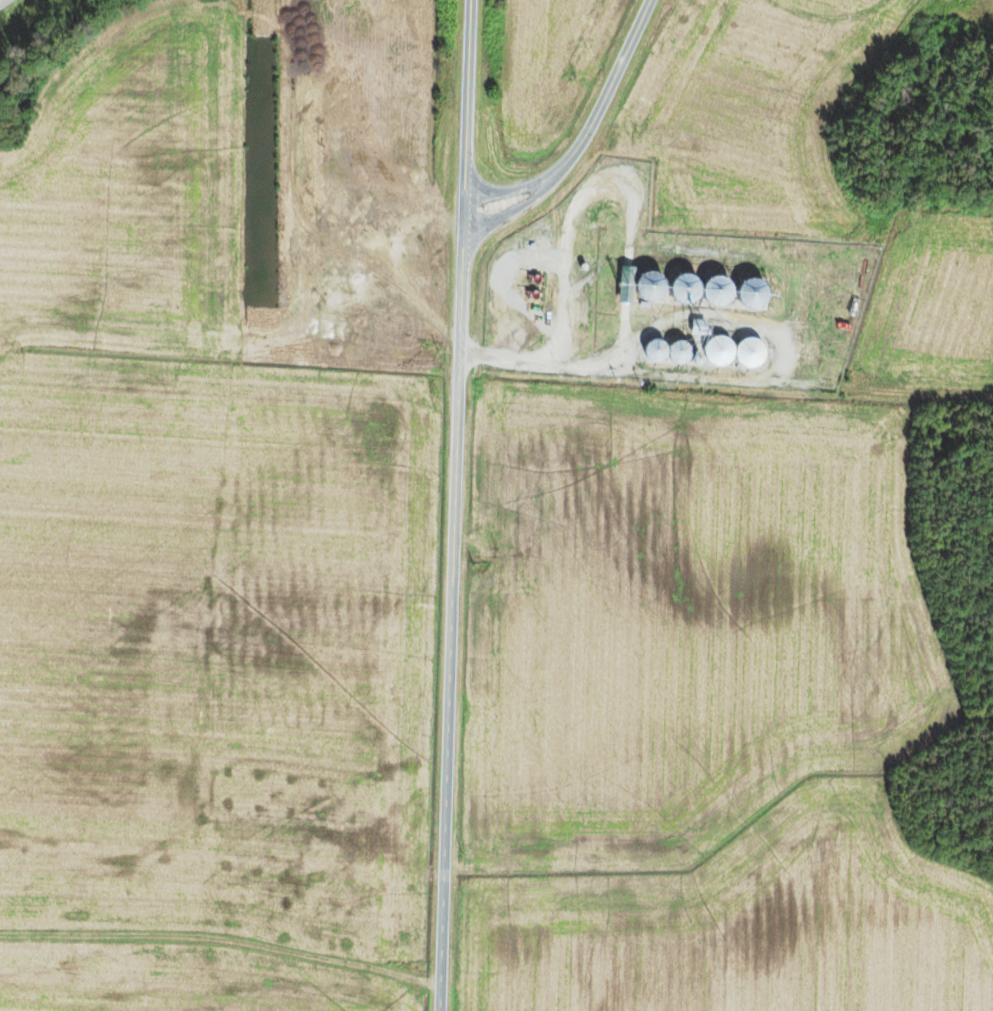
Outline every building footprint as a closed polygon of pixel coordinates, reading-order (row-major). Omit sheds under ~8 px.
[(725,302),(723,277),(703,279),(705,303),(725,302)] [(731,351),(709,336),(698,353),(720,369),(729,356),(748,370),(764,348),(743,334),(731,351)] [(639,347),(651,364),(666,353),(654,336),(639,347)]
